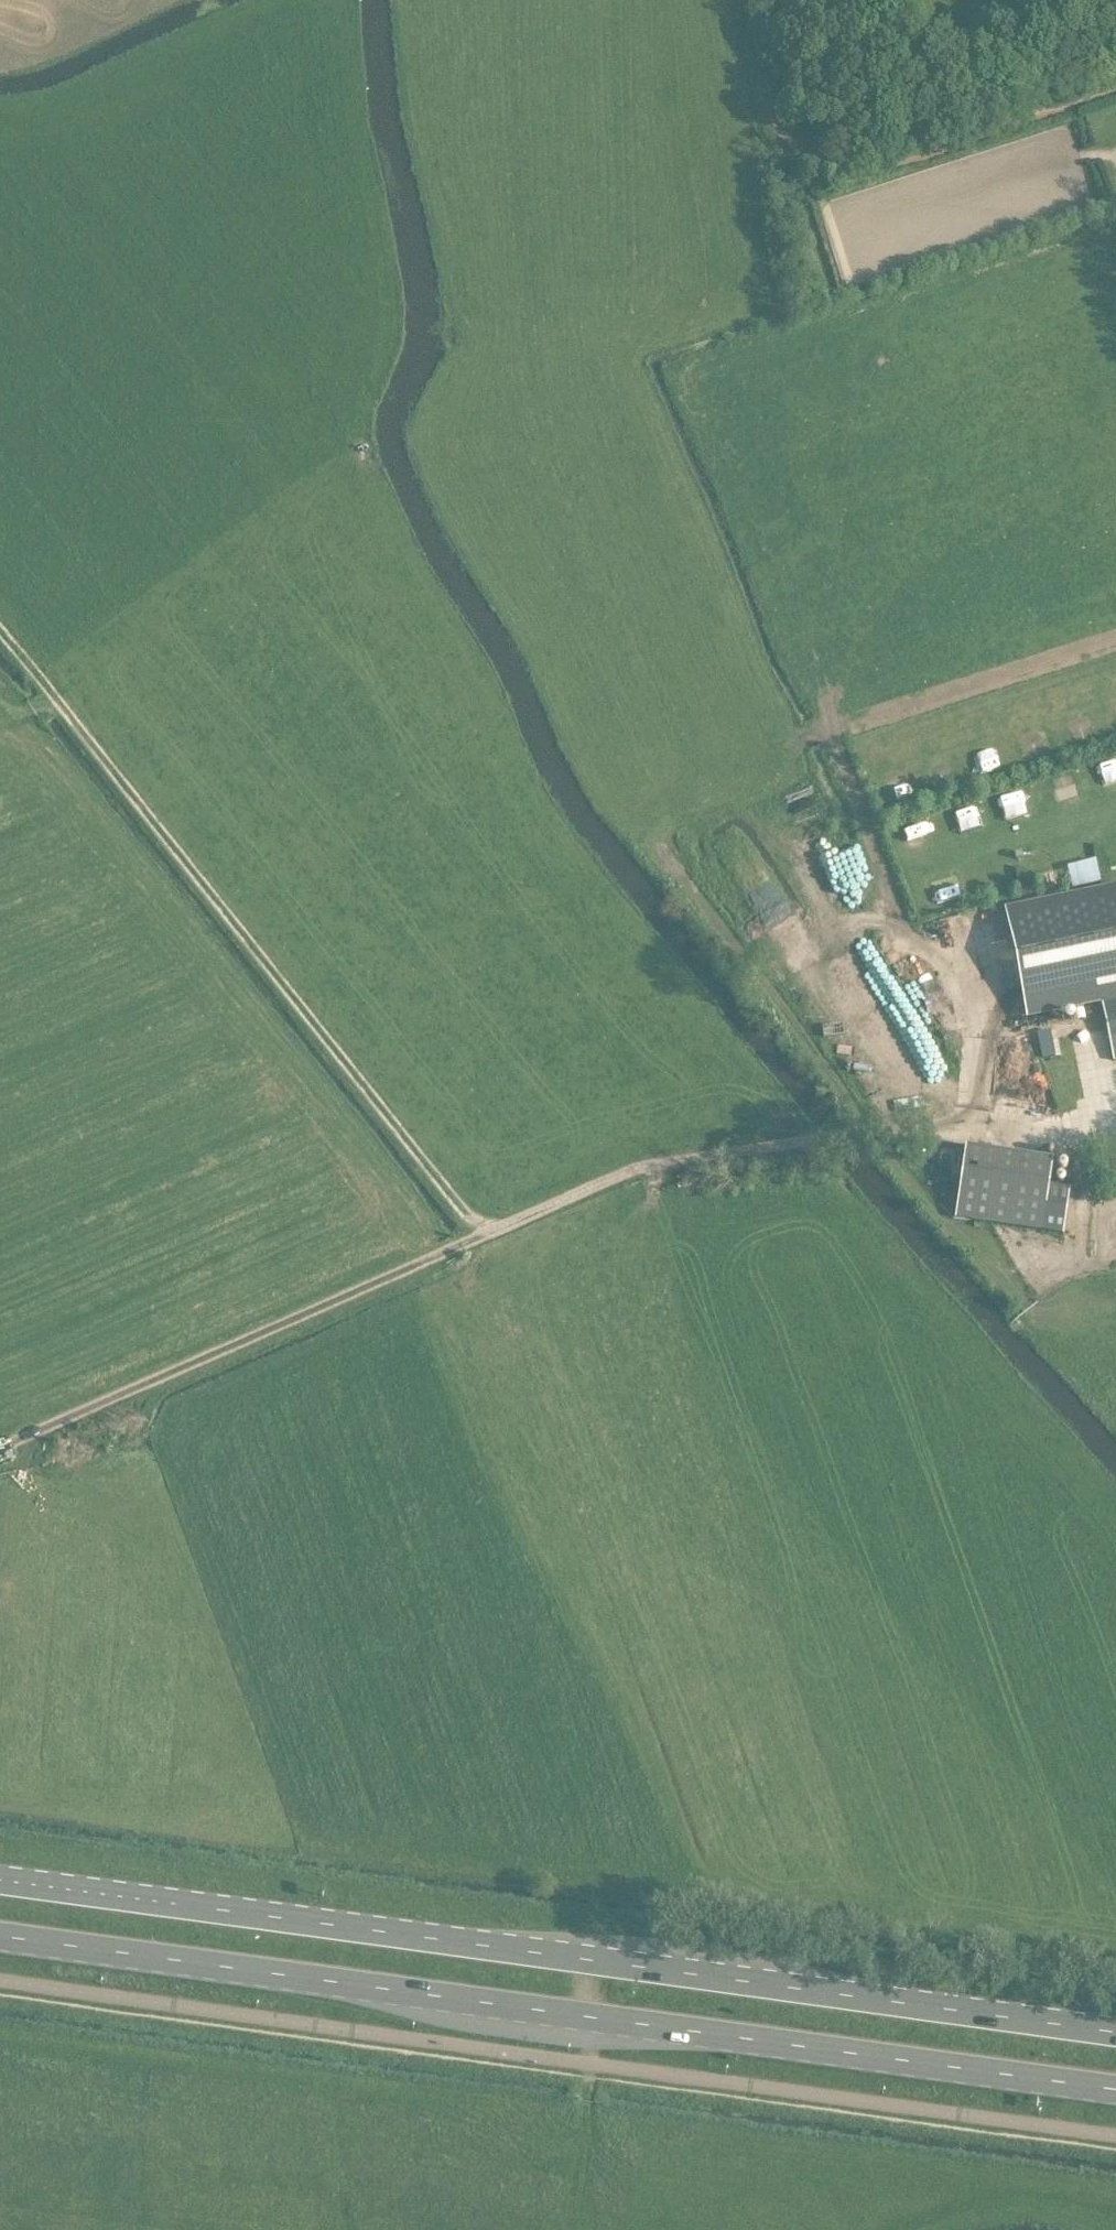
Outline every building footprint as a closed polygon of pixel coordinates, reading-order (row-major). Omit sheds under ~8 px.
[(1026,897),(1036,894),(1033,882),(1022,885),(1026,897)] [(1099,997),(1112,1060),(1115,1059),(1115,890),(1009,912),(1029,1011),(1099,997)] [(1065,1165),(977,1165),(977,1236),(1065,1236),(1065,1165)]
